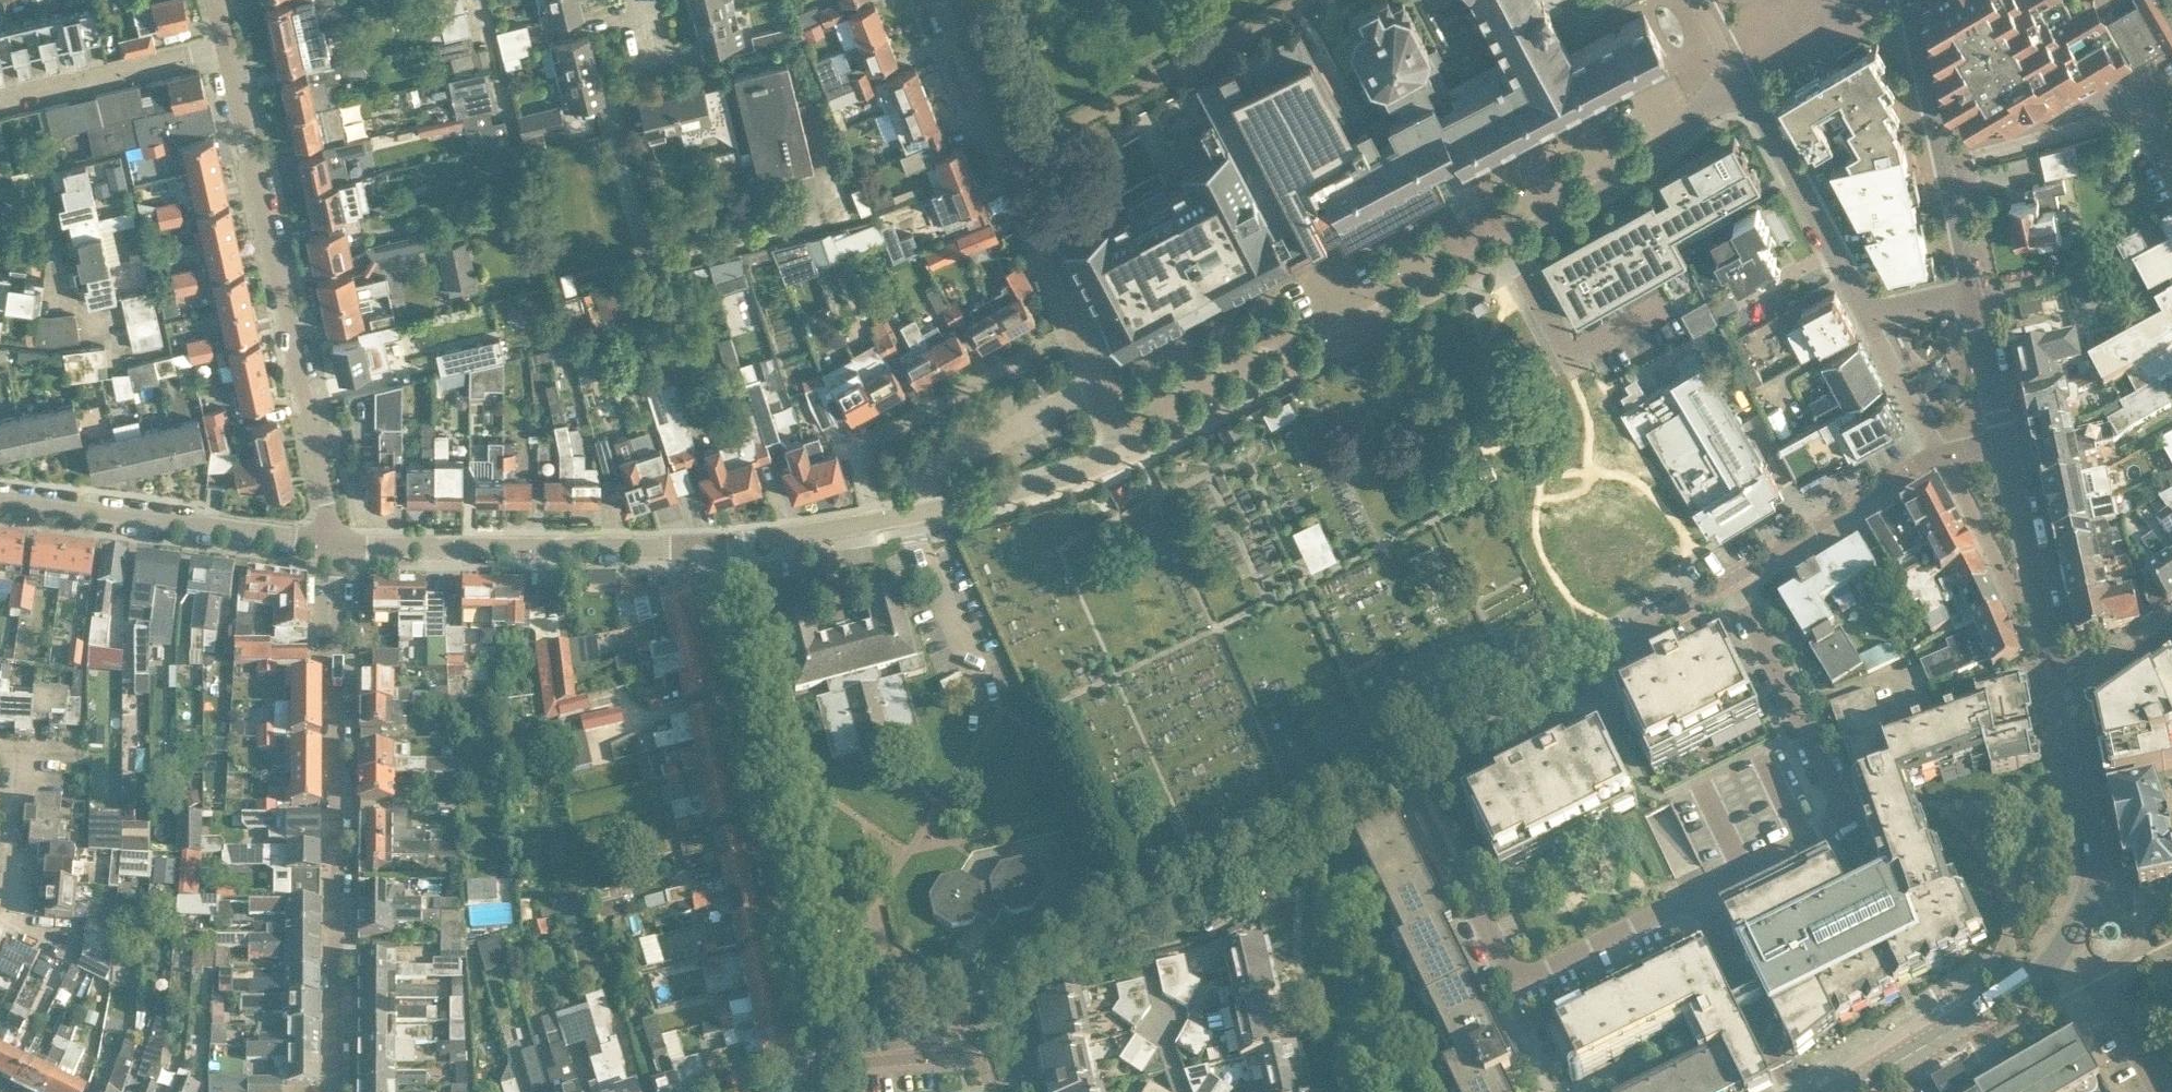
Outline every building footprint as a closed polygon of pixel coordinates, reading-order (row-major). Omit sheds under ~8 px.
[(61,3),(63,11),(70,40),(76,64),(89,61),(83,37),(100,33),(93,4),(92,0),(72,0),(61,3)] [(156,17),(158,27),(188,21),(183,0),(150,0),(133,4),(137,21),(156,17)] [(319,26),(314,5),(334,1),(334,0),(290,0),(290,2),(265,7),(272,38),(322,27),(321,26),(319,26)] [(443,38),(443,39),(470,33),(463,0),(441,0),(434,2),(443,38)] [(582,11),(579,0),(538,0),(543,21),(582,11)] [(695,12),(696,17),(727,10),(735,8),(733,0),(687,0),(690,11),(695,12)] [(1226,141),(1287,255),(1338,228),(1340,231),(1437,180),(1429,166),(1443,159),(1455,152),(1461,163),(1665,54),(1644,14),(1569,53),(1548,14),(1549,13),(1542,0),(1475,0),(1512,70),(1499,76),(1438,107),(1424,79),(1431,75),(1427,67),(1421,71),(1428,49),(1407,10),(1403,0),(1401,0),(1391,5),(1388,0),(1377,0),(1376,0),(1374,0),(1357,9),(1358,11),(1348,16),(1353,26),(1342,31),(1368,81),(1388,87),(1383,90),(1387,98),(1395,94),(1403,109),(1388,117),(1383,108),(1353,124),(1297,27),(1195,82),(1226,141)] [(2129,64),(2132,62),(2107,19),(2098,24),(2087,7),(2086,6),(2084,5),(2082,6),(2074,11),(2067,0),(1931,0),(1950,85),(1976,130),(2011,128),(2046,107),(2048,111),(2129,64)] [(2171,41),(2171,0),(2143,0),(2111,19),(2136,62),(2171,41)] [(874,2),(848,12),(859,40),(885,30),(874,2)] [(799,17),(798,18),(800,24),(822,15),(825,22),(835,18),(829,4),(819,9),(816,3),(796,11),(799,17)] [(738,23),(731,25),(727,10),(696,17),(703,48),(742,39),(738,23)] [(70,40),(63,11),(35,17),(42,47),(48,70),(61,67),(55,44),(70,40)] [(7,24),(5,14),(0,15),(0,56),(14,53),(7,24)] [(42,47),(35,17),(7,24),(14,53),(20,77),(33,74),(27,50),(42,47)] [(819,21),(804,27),(809,39),(824,33),(819,21)] [(754,33),(757,46),(803,35),(799,22),(754,33)] [(527,23),(498,30),(501,44),(530,37),(527,23)] [(279,68),(304,62),(306,69),(330,64),(322,27),(272,38),(279,68)] [(139,31),(118,37),(123,55),(155,48),(151,29),(151,28),(139,31)] [(812,58),(828,97),(870,79),(867,70),(897,58),(885,30),(859,40),(867,60),(838,72),(830,51),(812,58)] [(440,56),(474,48),(470,33),(443,39),(443,38),(436,40),(440,56)] [(549,43),(553,60),(557,75),(595,65),(588,34),(549,43)] [(505,57),(534,50),(530,37),(501,44),(505,57)] [(1842,139),(1854,158),(1904,147),(1901,131),(1896,124),(1898,122),(1887,103),(1893,99),(1882,79),(1888,76),(1871,46),(1862,52),(1860,48),(1848,55),(1850,59),(1781,99),(1811,150),(1814,148),(1817,153),(1842,139)] [(282,82),(289,113),(315,107),(331,103),(326,82),(366,73),(362,57),(336,63),(330,64),(306,69),(307,77),(282,82)] [(735,73),(761,177),(812,164),(786,60),(735,73)] [(564,106),(603,96),(595,65),(557,75),(564,106)] [(885,109),(888,108),(926,93),(915,65),(874,82),(885,109)] [(484,69),(449,77),(457,112),(462,111),(488,106),(492,105),(484,69)] [(199,70),(135,85),(138,98),(148,96),(152,111),(206,99),(199,70)] [(828,97),(832,106),(874,89),(870,79),(828,97)] [(702,132),(714,129),(703,85),(672,92),(679,123),(678,123),(683,141),(699,137),(702,132)] [(122,88),(102,93),(111,129),(130,125),(128,117),(152,111),(148,96),(138,98),(140,105),(126,108),(122,88)] [(663,127),(678,123),(679,123),(672,92),(640,100),(650,140),(666,136),(663,127)] [(88,119),(74,123),(82,156),(97,152),(93,133),(111,129),(102,93),(83,97),(88,119)] [(888,108),(905,150),(943,136),(937,122),(926,93),(888,108)] [(384,107),(400,104),(398,94),(382,97),(384,107)] [(152,111),(128,117),(130,125),(135,144),(143,142),(164,137),(190,132),(211,127),(206,100),(206,99),(152,111)] [(55,104),(35,108),(44,145),(62,140),(66,159),(82,156),(74,123),(60,126),(55,104)] [(517,115),(522,135),(563,124),(558,105),(517,115)] [(483,148),(505,143),(508,143),(508,141),(503,117),(491,120),(488,106),(462,111),(462,114),(464,125),(465,127),(478,124),(483,148)] [(296,143),(322,137),(315,107),(289,113),(296,143)] [(21,135),(6,138),(14,170),(28,167),(28,168),(31,167),(27,148),(44,145),(35,108),(16,113),(21,135)] [(419,134),(464,125),(462,114),(417,124),(419,134)] [(379,116),(337,125),(341,141),(366,135),(382,132),(379,116)] [(186,158),(189,172),(220,165),(214,135),(177,143),(181,159),(186,158)] [(324,152),(299,158),(305,188),(349,178),(344,154),(369,148),(366,135),(341,141),(323,145),(324,152)] [(900,164),(914,158),(946,146),(943,136),(905,150),(896,154),(900,164)] [(164,137),(143,142),(145,153),(167,148),(164,137)] [(721,170),(735,167),(727,137),(714,140),(721,170)] [(1724,219),(1719,210),(1762,185),(1736,138),(1735,137),(1662,177),(1668,189),(1671,195),(1657,203),(1654,197),(1544,258),(1558,282),(1556,283),(1553,285),(1565,306),(1567,304),(1569,303),(1579,320),(1658,276),(1688,259),(1680,244),(1731,217),(1730,215),(1724,219)] [(508,143),(505,143),(513,182),(530,178),(521,138),(508,141),(508,143)] [(1118,344),(1287,255),(1226,141),(1181,165),(1181,167),(1182,166),(1187,177),(1063,240),(1096,302),(1118,344)] [(2047,176),(2081,166),(2076,142),(2041,151),(2047,176)] [(946,181),(930,187),(931,189),(946,184),(973,173),(962,144),(935,155),(946,181)] [(858,166),(875,159),(870,146),(853,153),(858,166)] [(1833,163),(1889,268),(1891,271),(1930,263),(1904,147),(1854,158),(1833,163)] [(665,185),(657,155),(643,159),(650,189),(665,185)] [(2116,159),(2110,156),(2097,157),(2099,167),(2110,166),(2112,173),(2120,170),(2116,159)] [(94,196),(90,179),(86,162),(51,170),(55,186),(62,184),(66,202),(94,196)] [(191,203),(227,195),(220,165),(189,172),(192,187),(187,188),(191,203)] [(11,171),(14,184),(30,180),(28,168),(28,167),(14,170),(11,171)] [(967,221),(968,224),(989,216),(984,201),(973,173),(946,184),(931,189),(947,228),(967,221)] [(361,175),(349,178),(305,188),(312,218),(368,206),(361,175)] [(2064,177),(2055,179),(2034,183),(2035,188),(2025,190),(2027,199),(2012,202),(2016,221),(2013,221),(2017,242),(2033,239),(2034,244),(2055,240),(2063,238),(2056,205),(2060,204),(2057,190),(2067,188),(2064,177)] [(871,209),(861,185),(850,189),(860,213),(871,209)] [(873,209),(895,201),(891,190),(869,198),(873,209)] [(69,218),(73,235),(101,229),(94,196),(66,202),(59,203),(62,219),(69,218)] [(161,224),(183,218),(179,198),(157,203),(161,224)] [(196,227),(201,226),(205,240),(236,233),(229,203),(193,211),(196,227)] [(1730,224),(1713,233),(1723,250),(1724,251),(1718,254),(1728,272),(1735,269),(1742,282),(1759,272),(1764,280),(1782,270),(1761,232),(1769,229),(1758,209),(1739,219),(1735,222),(1731,225),(1730,224)] [(315,266),(352,258),(345,229),(360,226),(358,216),(327,223),(328,229),(308,234),(315,266)] [(877,221),(834,238),(842,253),(883,237),(877,221)] [(957,237),(955,237),(963,251),(998,237),(991,221),(957,235),(957,237)] [(81,268),(109,262),(101,229),(73,235),(66,236),(70,252),(77,251),(81,268)] [(376,257),(429,245),(425,230),(367,243),(364,245),(371,256),(362,269),(367,273),(376,257)] [(834,238),(831,231),(807,237),(811,253),(814,264),(842,253),(834,238)] [(893,259),(916,250),(919,249),(912,232),(886,242),(893,259)] [(206,270),(242,262),(236,233),(205,240),(208,255),(203,256),(206,270)] [(2127,269),(2133,266),(2149,296),(2169,285),(2171,289),(2171,250),(2170,246),(2150,256),(2139,235),(2115,248),(2127,269)] [(450,294),(476,288),(474,280),(476,279),(467,237),(439,243),(448,285),(450,294)] [(807,237),(771,245),(778,264),(811,253),(807,237)] [(130,257),(143,254),(140,244),(128,247),(130,257)] [(770,245),(741,252),(744,261),(772,254),(770,245)] [(945,260),(939,245),(924,252),(931,267),(945,260)] [(714,277),(719,293),(748,283),(744,270),(740,253),(708,260),(712,278),(714,277)] [(109,262),(81,268),(74,269),(78,285),(84,284),(89,302),(116,296),(109,262)] [(988,296),(993,306),(1007,332),(1034,317),(1021,293),(1032,287),(1018,262),(1007,268),(1012,278),(1001,284),(1002,288),(988,296)] [(9,272),(10,272),(6,301),(40,305),(44,277),(25,275),(26,268),(10,265),(9,272)] [(194,266),(172,271),(175,282),(157,286),(159,293),(176,289),(177,291),(198,286),(194,266)] [(211,294),(216,293),(220,307),(251,300),(244,270),(207,279),(211,294)] [(6,301),(10,272),(9,272),(0,271),(0,300),(6,301)] [(352,271),(318,279),(323,303),(358,295),(358,297),(370,294),(375,293),(375,292),(389,289),(386,275),(354,282),(352,271)] [(937,309),(942,306),(947,315),(961,307),(956,298),(948,302),(942,291),(938,283),(926,289),(937,309)] [(960,296),(954,284),(942,291),(948,302),(956,298),(960,296)] [(124,294),(127,307),(153,301),(150,288),(124,294)] [(622,310),(616,289),(596,295),(602,316),(622,310)] [(1792,328),(1807,355),(1856,329),(1836,290),(1803,308),(1809,319),(1792,328)] [(329,329),(363,321),(360,308),(372,306),(370,294),(358,297),(358,295),(323,303),(329,329)] [(1473,302),(1479,313),(1491,306),(1485,295),(1473,302)] [(968,306),(974,316),(966,321),(981,346),(1007,332),(993,306),(988,296),(968,306)] [(1705,299),(1681,312),(1693,333),(1716,320),(1705,299)] [(2156,308),(2165,326),(2171,323),(2171,299),(2156,308)] [(221,338),(258,330),(251,300),(220,307),(223,323),(218,324),(221,338)] [(127,307),(130,321),(156,314),(153,301),(127,307)] [(2041,302),(2019,307),(2022,319),(2043,315),(2041,302)] [(961,307),(947,315),(952,324),(965,317),(966,317),(963,311),(961,307)] [(368,316),(370,327),(395,321),(393,310),(368,316)] [(76,313),(63,315),(64,341),(79,339),(76,313)] [(160,328),(156,314),(130,321),(133,334),(160,328)] [(34,341),(50,343),(51,316),(49,317),(38,315),(34,341)] [(50,343),(58,342),(64,341),(63,315),(51,316),(50,343)] [(914,315),(898,323),(911,346),(899,352),(916,382),(942,367),(928,342),(921,329),(914,315)] [(875,320),(869,324),(873,331),(881,346),(892,339),(880,317),(875,320)] [(395,321),(370,327),(359,329),(361,337),(332,344),(340,376),(369,369),(366,357),(384,353),(380,335),(388,333),(389,336),(401,333),(398,320),(395,321)] [(936,320),(921,329),(928,342),(942,367),(969,353),(955,328),(943,334),(936,320)] [(2029,423),(2032,433),(2053,428),(2071,425),(2080,423),(2077,412),(2080,407),(2079,395),(2102,384),(2105,389),(2126,377),(2137,396),(2158,385),(2159,384),(2171,376),(2171,325),(2171,323),(2165,326),(2166,326),(2152,333),(2091,365),(2094,371),(2070,384),(2065,386),(2023,396),(2029,423)] [(163,342),(160,328),(133,334),(136,348),(163,342)] [(192,359),(214,354),(209,333),(187,338),(192,359)] [(726,368),(739,364),(729,334),(716,338),(726,368)] [(2023,396),(2065,386),(2070,384),(2066,369),(2082,365),(2075,339),(2054,344),(2052,336),(2049,336),(2049,335),(2033,338),(2012,343),(2023,396)] [(499,337),(435,351),(440,372),(463,367),(504,358),(499,337)] [(227,362),(232,361),(235,375),(266,368),(259,338),(223,346),(227,362)] [(886,355),(897,349),(892,339),(881,346),(886,355)] [(570,341),(550,346),(553,356),(554,355),(555,362),(574,357),(570,341)] [(1837,385),(1810,401),(1819,418),(1822,417),(1853,400),(1883,384),(1859,341),(1840,352),(1824,361),(1837,385)] [(61,348),(68,380),(97,375),(107,375),(105,344),(61,348)] [(20,346),(19,355),(35,357),(36,348),(20,346)] [(553,356),(550,346),(531,351),(527,353),(529,362),(553,356)] [(48,359),(49,350),(36,348),(35,357),(48,359)] [(158,374),(176,370),(172,353),(154,357),(158,374)] [(159,379),(158,374),(154,357),(128,363),(130,373),(133,387),(160,381),(159,379)] [(858,367),(864,378),(877,404),(904,388),(890,363),(882,368),(876,357),(858,367)] [(864,378),(858,367),(853,358),(842,363),(845,367),(822,381),(818,383),(822,396),(835,418),(847,411),(851,418),(877,404),(864,378)] [(483,386),(502,387),(503,359),(470,366),(470,393),(483,393),(483,386)] [(1631,389),(1622,394),(1629,406),(1623,410),(1637,433),(1642,441),(1654,433),(1675,468),(1680,477),(1685,486),(1714,532),(1781,492),(1782,491),(1781,489),(1703,361),(1702,361),(1684,372),(1667,383),(1646,395),(1634,376),(1626,381),(1631,389)] [(1751,365),(1743,369),(1752,385),(1763,379),(1757,367),(1751,365)] [(433,374),(436,387),(466,381),(463,367),(440,372),(435,373),(433,374)] [(236,406),(273,398),(266,368),(235,375),(238,390),(233,391),(236,406)] [(822,381),(819,372),(802,378),(810,405),(822,426),(835,418),(822,396),(818,383),(822,381)] [(1752,385),(1765,413),(1791,400),(1776,372),(1752,385)] [(135,393),(133,387),(130,373),(112,374),(117,396),(135,393)] [(751,396),(766,441),(779,437),(759,375),(745,379),(751,396)] [(610,377),(598,381),(603,396),(615,393),(610,377)] [(556,421),(568,419),(560,381),(548,383),(556,421)] [(379,459),(362,459),(362,479),(368,479),(367,501),(393,501),(394,479),(401,479),(401,458),(402,383),(375,388),(375,425),(379,425),(379,459)] [(687,463),(675,424),(670,407),(668,408),(661,384),(646,389),(667,457),(671,456),(674,467),(687,463)] [(2118,439),(2133,429),(2133,428),(2171,407),(2159,384),(2158,385),(2137,396),(2120,405),(2102,415),(2118,439)] [(770,457),(766,441),(751,396),(739,400),(749,433),(718,443),(725,465),(735,494),(761,486),(754,462),(770,457)] [(1815,420),(1778,441),(1800,480),(1825,467),(1833,462),(1843,457),(1845,460),(1896,432),(1898,424),(1883,396),(1858,409),(1853,400),(1822,417),(1819,418),(1816,420),(1815,420)] [(1296,411),(1288,397),(1262,411),(1270,426),(1296,411)] [(80,436),(73,402),(46,408),(53,442),(80,436)] [(670,407),(675,424),(687,463),(702,458),(694,432),(689,434),(680,404),(670,407)] [(225,405),(201,411),(204,424),(228,419),(225,405)] [(53,442),(46,408),(18,414),(25,448),(53,442)] [(25,448),(18,414),(0,418),(0,453),(25,448)] [(277,416),(251,421),(259,454),(284,448),(277,416)] [(205,451),(198,418),(170,424),(178,457),(205,451)] [(1236,418),(1218,427),(1225,439),(1243,430),(1236,418)] [(204,424),(207,438),(227,433),(231,432),(228,419),(204,424)] [(424,420),(423,461),(407,461),(406,501),(435,501),(435,440),(435,420),(424,420)] [(544,477),(544,501),(572,501),(572,477),(574,449),(569,428),(567,428),(565,420),(553,422),(558,452),(558,477),(544,477)] [(178,457),(170,424),(142,430),(150,464),(178,457)] [(654,448),(647,425),(631,430),(637,453),(643,472),(651,500),(660,497),(662,504),(676,499),(674,493),(678,492),(668,462),(657,466),(651,449),(654,448)] [(2071,425),(2053,428),(2032,433),(2036,451),(2058,447),(2056,442),(2073,438),(2074,437),(2071,425)] [(584,450),(579,426),(569,428),(574,449),(572,477),(572,501),(600,501),(600,478),(599,478),(596,464),(584,465),(584,450)] [(1475,429),(1465,434),(1486,477),(1497,472),(1487,452),(1475,429)] [(2040,468),(2043,484),(2085,474),(2089,474),(2085,457),(2096,454),(2095,447),(2114,443),(2111,429),(2074,437),(2073,438),(2056,442),(2058,447),(2036,451),(2033,451),(2035,458),(2038,464),(2040,468)] [(150,464),(142,430),(115,436),(122,470),(150,464)] [(615,479),(624,509),(651,500),(643,472),(637,453),(631,430),(628,431),(635,452),(619,457),(625,476),(615,479)] [(227,433),(207,438),(210,451),(230,446),(227,433)] [(818,434),(803,439),(809,459),(818,488),(845,480),(836,450),(824,454),(818,434)] [(87,443),(95,476),(122,470),(115,436),(87,443)] [(475,477),(475,501),(503,501),(504,451),(504,439),(487,439),(487,457),(492,458),(492,477),(475,477)] [(809,459),(803,439),(785,445),(791,465),(783,467),(792,497),(818,488),(809,459)] [(462,501),(462,477),(446,477),(446,440),(435,440),(435,501),(462,501)] [(699,473),(708,503),(735,494),(725,465),(718,443),(703,448),(710,470),(706,471),(704,463),(698,465),(700,473),(699,473)] [(232,460),(234,467),(239,489),(265,483),(267,491),(265,491),(266,494),(293,488),(284,448),(259,454),(232,460)] [(531,477),(515,477),(515,451),(504,451),(503,501),(531,501),(531,477)] [(617,474),(612,457),(601,461),(606,478),(617,474)] [(2089,474),(2043,484),(2049,511),(2112,498),(2107,470),(2089,474)] [(1963,533),(1950,509),(1938,485),(1930,489),(1872,524),(1867,528),(1880,550),(1893,570),(1963,533)] [(2171,491),(2159,498),(2171,515),(2171,516),(2171,492),(2171,491)] [(2117,521),(2112,498),(2049,511),(2054,534),(2106,523),(2117,521)] [(2151,512),(2157,520),(2171,541),(2171,516),(2171,515),(2159,498),(2135,512),(2140,519),(2151,512)] [(1296,525),(1313,567),(1339,556),(1322,515),(1296,525)] [(2058,549),(2063,576),(2116,565),(2116,564),(2115,562),(2125,560),(2119,534),(2114,535),(2106,523),(2054,534),(2053,534),(2056,550),(2058,549)] [(1296,527),(1285,531),(1296,562),(1306,559),(1296,527)] [(1949,618),(1932,580),(1947,573),(1976,558),(1976,557),(1976,556),(1964,533),(1963,533),(1893,570),(1926,623),(1939,616),(1942,623),(1949,618)] [(2171,560),(2154,536),(2143,543),(2159,566),(2147,575),(2154,583),(2147,588),(2145,598),(2154,615),(2171,602),(2171,563),(2171,560)] [(26,542),(0,538),(0,571),(6,571),(6,576),(21,579),(26,542)] [(1863,667),(1840,629),(1832,634),(1829,629),(1835,625),(1822,603),(1853,584),(1861,597),(1884,583),(1876,570),(1877,569),(1859,541),(1815,568),(1811,562),(1792,573),(1800,586),(1779,598),(1806,643),(1812,639),(1816,645),(1810,648),(1833,686),(1863,667)] [(30,579),(36,580),(35,588),(58,591),(60,579),(61,579),(65,547),(35,543),(30,579)] [(95,551),(65,547),(61,579),(74,580),(74,585),(90,587),(95,551)] [(95,616),(93,616),(89,649),(105,651),(114,587),(123,589),(127,555),(104,552),(95,616)] [(134,679),(150,679),(149,631),(150,631),(151,626),(159,559),(138,556),(133,589),(143,591),(138,629),(133,629),(134,679)] [(1930,630),(1935,639),(1955,632),(1974,623),(2003,611),(1987,579),(1976,558),(1947,573),(1949,577),(1938,582),(1943,594),(1955,589),(1958,595),(1959,594),(1967,612),(1950,620),(1949,618),(1942,623),(1930,630)] [(176,595),(181,562),(159,559),(151,626),(162,627),(166,594),(176,595)] [(2063,576),(2070,604),(2114,595),(2114,594),(2133,590),(2138,589),(2136,578),(2127,561),(2116,564),(2116,565),(2063,576)] [(187,596),(197,597),(193,629),(190,628),(190,653),(203,654),(203,638),(205,632),(213,566),(192,563),(187,596)] [(202,667),(214,668),(215,639),(216,639),(221,601),(230,602),(234,569),(213,566),(205,632),(203,638),(203,654),(202,667)] [(257,664),(275,664),(307,665),(307,648),(270,648),(270,642),(252,642),(255,608),(274,609),(274,629),(281,629),(281,637),(286,637),(286,642),(307,643),(308,579),(248,571),(247,581),(240,580),(239,602),(237,616),(234,642),(236,642),(234,664),(257,664)] [(603,573),(593,573),(593,584),(603,584),(603,573)] [(373,616),(395,617),(398,617),(398,584),(373,583),(373,616)] [(425,597),(425,584),(398,584),(398,617),(398,641),(413,641),(413,628),(424,628),(425,642),(446,641),(445,632),(443,597),(425,597)] [(462,627),(477,627),(492,627),(493,611),(492,611),(492,584),(462,584),(462,627)] [(530,632),(530,607),(523,607),(523,585),(492,584),(492,611),(493,611),(492,627),(492,630),(506,630),(506,631),(530,632)] [(653,626),(691,617),(694,616),(688,591),(678,593),(676,587),(660,591),(660,587),(621,586),(621,597),(633,597),(634,603),(647,600),(653,626)] [(9,612),(19,613),(20,613),(23,590),(12,588),(9,612)] [(839,629),(840,632),(818,638),(811,612),(777,621),(796,692),(826,684),(830,697),(816,701),(832,760),(855,753),(859,751),(862,763),(894,754),(891,743),(895,742),(896,743),(919,736),(904,679),(926,673),(922,657),(920,657),(921,658),(916,659),(898,589),(864,598),(871,624),(848,630),(847,627),(839,629)] [(34,591),(23,590),(20,613),(18,629),(28,630),(34,591)] [(2114,594),(2114,595),(2070,604),(2077,638),(2141,624),(2136,602),(2133,590),(2114,594)] [(1980,646),(1980,648),(2012,635),(2003,611),(1974,623),(1977,630),(1947,643),(1950,650),(1920,663),(1926,675),(1954,662),(1953,659),(1966,653),(1966,652),(1980,646)] [(606,663),(614,661),(614,662),(697,643),(691,617),(653,626),(656,639),(647,641),(647,643),(604,653),(606,663)] [(1467,806),(1502,877),(1639,810),(1673,873),(1698,860),(1760,987),(1879,928),(1729,625),(1610,683),(1628,718),(1601,732),(1464,799),(1467,806)] [(446,641),(447,670),(448,670),(464,669),(462,632),(445,632),(446,641)] [(1953,659),(1954,662),(1926,675),(1930,686),(1990,661),(1994,669),(2022,658),(2012,635),(1980,648),(1980,646),(1966,652),(1966,653),(1953,659)] [(564,641),(551,643),(552,659),(582,656),(580,641),(567,642),(564,641)] [(1895,642),(1859,658),(1867,675),(1883,668),(1900,659),(1895,642)] [(544,721),(559,718),(557,704),(554,675),(552,659),(551,643),(534,646),(543,709),(544,721)] [(654,680),(661,679),(662,680),(703,671),(697,643),(614,662),(617,674),(651,666),(654,680)] [(69,667),(79,669),(83,646),(72,645),(70,662),(69,667)] [(398,670),(398,655),(398,652),(373,652),(373,670),(398,670)] [(582,656),(552,659),(554,675),(571,672),(584,670),(582,656)] [(2095,723),(2096,725),(2094,725),(2099,747),(2102,746),(2104,754),(2101,755),(2107,783),(2171,769),(2171,758),(2171,753),(2171,659),(2147,676),(2149,679),(2142,684),(2140,681),(2101,709),(2101,710),(2100,711),(2100,710),(2099,711),(2099,712),(2100,714),(2097,721),(2095,721),(2094,722),(2095,723)] [(275,676),(275,664),(257,664),(257,675),(275,676)] [(15,730),(15,737),(32,738),(33,720),(34,703),(32,703),(7,701),(10,668),(1,667),(1,675),(0,686),(0,729),(15,730)] [(464,669),(448,670),(448,677),(464,677),(464,669)] [(665,693),(645,698),(649,711),(709,698),(703,671),(662,680),(665,693)] [(554,675),(557,704),(575,699),(571,672),(554,675)] [(292,688),(292,704),(320,704),(320,673),(286,673),(286,688),(292,688)] [(33,691),(32,703),(34,703),(33,720),(50,721),(50,728),(66,730),(66,726),(79,726),(81,700),(83,674),(73,674),(73,689),(68,694),(47,693),(33,691)] [(402,705),(411,705),(425,705),(426,705),(426,695),(412,694),(407,691),(393,691),(393,678),(360,678),(360,705),(402,705)] [(1721,908),(1762,992),(1748,999),(1733,1006),(1704,945),(1554,1019),(1556,1023),(1545,1028),(1573,1085),(1574,1084),(1568,1071),(1578,1067),(1579,1070),(1698,1012),(1701,1018),(1693,1022),(1709,1055),(1708,1056),(1711,1062),(1649,1091),(1761,1091),(1773,1086),(1737,1014),(1752,1007),(1766,1000),(1796,1060),(1838,1027),(1836,1023),(1853,1015),(1851,1010),(1864,1004),(1867,1008),(1884,1000),(1881,995),(1943,965),(1941,961),(1972,946),(1969,941),(1985,934),(1965,892),(1954,896),(1942,864),(1937,866),(1925,834),(1920,835),(1916,822),(1920,820),(1914,802),(1909,804),(1904,790),(1909,788),(1907,783),(1921,778),(1923,783),(1941,776),(1940,771),(1954,767),(1955,771),(1987,760),(1992,775),(2034,766),(2030,749),(2035,748),(2028,715),(2033,714),(2029,695),(2024,696),(2020,679),(1975,689),(1979,709),(1884,742),(1881,734),(1888,731),(1873,690),(1837,703),(1831,705),(1859,785),(1854,786),(1888,883),(1880,887),(1879,884),(1868,890),(1869,892),(1851,901),(1829,855),(1721,908)] [(1942,682),(1932,687),(1937,699),(1947,694),(1942,682)] [(430,691),(430,705),(450,705),(448,690),(430,691)] [(590,711),(586,696),(575,699),(557,704),(559,718),(590,711)] [(257,727),(256,738),(275,738),(275,739),(286,739),(286,735),(320,735),(320,704),(292,704),(292,720),(287,720),(287,719),(273,719),(273,727),(257,727)] [(360,730),(402,731),(402,705),(360,705),(360,730)] [(411,705),(411,717),(425,717),(425,713),(425,705),(411,705)] [(620,710),(579,719),(582,732),(623,723),(620,710)] [(687,716),(670,720),(673,734),(676,747),(693,744),(718,738),(712,711),(691,715),(687,716)] [(233,725),(232,737),(245,738),(246,726),(233,725)] [(574,771),(594,764),(584,733),(563,740),(574,771)] [(275,738),(256,738),(256,749),(275,749),(275,739),(275,738)] [(659,757),(637,762),(642,784),(652,782),(665,779),(678,776),(690,773),(699,771),(724,765),(718,738),(693,744),(696,756),(682,759),(684,769),(676,771),(674,765),(661,768),(659,757)] [(292,759),(292,775),(320,775),(320,744),(287,744),(286,759),(292,759)] [(360,748),(359,748),(359,774),(393,774),(412,775),(426,775),(453,775),(453,762),(393,761),(393,760),(393,748),(381,748),(360,748)] [(730,793),(724,765),(699,771),(705,797),(705,798),(730,793)] [(393,774),(359,774),(359,800),(360,800),(381,801),(393,801),(393,776),(393,774)] [(320,806),(320,775),(292,775),(292,790),(286,790),(286,806),(320,806)] [(412,775),(411,786),(426,786),(426,775),(412,775)] [(680,785),(678,776),(665,779),(667,788),(680,785)] [(2171,818),(2157,781),(2109,792),(2128,880),(2138,878),(2140,888),(2171,882),(2171,821),(2171,818)] [(201,804),(196,791),(182,797),(186,809),(201,804)] [(687,820),(694,818),(694,817),(708,814),(711,826),(736,820),(730,793),(705,798),(705,797),(671,805),(677,833),(690,830),(687,820)] [(65,842),(67,826),(59,825),(61,802),(35,800),(34,813),(25,812),(24,828),(30,829),(29,848),(39,848),(57,850),(57,849),(58,841),(65,842)] [(276,803),(256,803),(256,814),(276,814),(276,803)] [(437,803),(436,811),(459,811),(459,803),(437,803)] [(136,805),(124,805),(124,851),(147,851),(147,831),(136,831),(136,805)] [(359,818),(359,843),(425,844),(441,844),(441,832),(425,832),(408,832),(408,812),(391,812),(391,818),(381,818),(360,818),(359,818)] [(202,853),(202,855),(202,854),(202,813),(176,813),(176,855),(181,855),(181,853),(202,853)] [(242,827),(247,832),(250,832),(269,833),(269,840),(320,841),(320,815),(276,814),(256,814),(253,814),(242,814),(242,827)] [(1498,1078),(1512,1071),(1511,1070),(1523,1056),(1511,1044),(1507,1036),(1497,1041),(1490,1027),(1473,993),(1477,991),(1469,974),(1465,976),(1440,925),(1446,922),(1401,832),(1408,829),(1401,815),(1357,837),(1406,938),(1400,941),(1452,1045),(1459,1060),(1445,1066),(1458,1091),(1505,1091),(1498,1078)] [(123,822),(91,821),(91,852),(111,853),(121,853),(122,853),(123,853),(123,831),(123,822)] [(669,827),(642,833),(644,846),(671,839),(669,827)] [(679,846),(682,859),(717,851),(720,866),(745,860),(739,833),(679,846)] [(668,842),(654,845),(657,858),(671,855),(668,842)] [(359,843),(359,870),(373,870),(393,870),(393,857),(413,857),(459,858),(459,854),(459,844),(441,844),(425,844),(359,843)] [(45,864),(44,882),(43,883),(72,885),(72,884),(75,850),(57,849),(57,850),(39,848),(38,864),(45,864)] [(265,869),(274,874),(287,872),(290,872),(290,884),(281,884),(276,890),(276,898),(320,898),(320,848),(224,848),(224,869),(265,869)] [(118,878),(119,878),(122,853),(121,853),(111,853),(108,888),(117,888),(118,878)] [(123,853),(122,853),(119,878),(149,881),(151,853),(149,853),(149,855),(123,853)] [(178,896),(197,897),(202,855),(202,853),(181,853),(181,855),(178,896)] [(693,899),(751,887),(745,860),(720,866),(724,880),(689,889),(664,894),(667,905),(693,899)] [(155,861),(153,885),(175,887),(178,863),(155,861)] [(934,918),(952,929),(972,924),(977,915),(993,925),(1003,910),(1012,915),(1032,910),(1043,892),(1038,872),(1020,861),(1000,866),(989,883),(978,886),(960,875),(940,880),(929,897),(934,918)] [(567,866),(560,876),(561,884),(577,883),(575,865),(567,866)] [(43,883),(44,882),(41,881),(39,898),(46,899),(45,917),(73,920),(76,884),(72,884),(72,885),(43,883)] [(469,902),(497,900),(496,883),(468,885),(469,902)] [(592,906),(619,898),(617,887),(576,896),(576,897),(579,909),(592,906)] [(677,908),(678,913),(728,902),(732,920),(758,915),(751,887),(693,899),(667,905),(668,910),(677,908)] [(359,912),(462,913),(462,900),(422,900),(404,900),(404,888),(359,888),(359,912)] [(622,913),(619,898),(592,906),(596,921),(613,917),(614,921),(611,922),(614,934),(627,932),(625,923),(627,923),(625,913),(622,913)] [(210,918),(210,924),(217,924),(218,899),(179,899),(177,918),(210,918)] [(220,903),(220,899),(218,899),(217,924),(217,927),(229,927),(229,903),(220,903)] [(249,915),(286,915),(286,926),(319,926),(320,903),(249,902),(249,915)] [(88,933),(91,934),(113,944),(115,923),(116,910),(105,909),(104,922),(87,920),(86,932),(88,933)] [(440,923),(440,946),(464,945),(465,945),(465,943),(464,913),(462,913),(359,912),(359,935),(392,935),(392,924),(422,924),(440,923)] [(705,955),(717,953),(764,942),(758,915),(732,920),(736,935),(713,939),(713,942),(702,944),(705,955)] [(544,921),(528,926),(532,941),(549,936),(544,921)] [(225,948),(237,948),(247,948),(247,949),(319,949),(319,926),(286,926),(286,937),(217,937),(216,948),(225,948)] [(85,945),(90,947),(111,959),(113,944),(91,934),(85,945)] [(1223,948),(1228,969),(1230,975),(1274,965),(1268,938),(1223,948)] [(486,974),(508,967),(498,939),(477,946),(486,974)] [(8,941),(0,957),(0,972),(18,980),(24,966),(32,970),(38,956),(8,941)] [(465,945),(464,945),(465,959),(476,959),(475,942),(472,942),(465,943),(465,945)] [(90,947),(84,958),(110,972),(111,959),(90,947)] [(194,947),(193,969),(214,970),(216,948),(202,947),(194,947)] [(359,957),(359,980),(395,980),(426,980),(426,979),(451,979),(451,980),(462,980),(462,978),(460,978),(460,950),(457,947),(428,948),(429,961),(432,961),(432,968),(395,967),(395,957),(359,957)] [(214,970),(219,970),(219,971),(225,971),(225,970),(225,948),(216,948),(214,970)] [(247,960),(285,960),(285,971),(319,972),(319,949),(247,949),(247,960)] [(643,980),(642,974),(638,961),(636,961),(634,954),(619,959),(627,984),(643,980)] [(742,960),(748,988),(773,982),(767,955),(742,960)] [(1163,995),(1175,1001),(1188,976),(1184,957),(1156,964),(1163,995)] [(78,970),(80,971),(109,984),(110,972),(84,958),(78,970)] [(708,968),(711,980),(723,977),(721,965),(708,968)] [(1221,1006),(1227,1004),(1236,1002),(1236,1003),(1264,996),(1264,997),(1280,993),(1274,965),(1230,975),(1233,989),(1218,993),(1221,1006)] [(73,983),(80,971),(78,970),(72,967),(65,980),(73,983)] [(319,994),(319,972),(285,971),(285,983),(249,983),(249,994),(319,994)] [(1187,1007),(1200,983),(1188,976),(1175,1001),(1187,1007)] [(65,980),(60,990),(72,996),(77,985),(73,983),(65,980)] [(395,988),(395,980),(359,980),(358,1001),(395,1001),(438,1002),(438,988),(426,989),(395,988)] [(451,1000),(448,1000),(448,1002),(463,1002),(462,980),(451,980),(451,1000)] [(1116,987),(1119,1002),(1143,1018),(1150,1008),(1144,980),(1116,987)] [(748,988),(754,1015),(779,1010),(773,982),(748,988)] [(602,993),(586,998),(601,1048),(615,1091),(637,1091),(635,1085),(620,1090),(618,1086),(627,1084),(622,1068),(625,1067),(616,1039),(610,1041),(606,1028),(610,1015),(608,1011),(602,993)] [(1033,1006),(1038,1030),(1084,1019),(1081,1008),(1091,1006),(1088,993),(1033,1006)] [(1236,1002),(1227,1004),(1234,1031),(1278,1021),(1275,1010),(1268,1012),(1264,997),(1264,996),(1236,1003),(1236,1002)] [(141,1066),(137,1078),(147,1082),(143,1091),(156,1091),(158,1087),(157,1086),(164,1070),(160,1068),(169,1000),(163,998),(140,1066),(141,1066)] [(241,998),(241,1012),(283,1013),(283,1021),(288,1021),(288,1023),(319,1023),(319,999),(241,998)] [(585,1043),(597,1082),(588,1084),(590,1091),(615,1091),(601,1048),(586,998),(584,999),(586,1006),(555,1016),(564,1045),(565,1049),(585,1043)] [(435,1022),(436,1010),(395,1010),(395,1001),(358,1001),(358,1022),(395,1022),(426,1022),(435,1022)] [(464,1022),(463,1002),(448,1002),(448,1022),(464,1022)] [(1112,1013),(1135,1029),(1143,1018),(1119,1002),(1112,1013)] [(717,1011),(719,1023),(731,1020),(729,1008),(717,1011)] [(737,1047),(759,1042),(785,1036),(779,1010),(754,1015),(731,1020),(719,1023),(700,1027),(702,1038),(733,1031),(737,1047)] [(89,1012),(85,1024),(95,1027),(98,1015),(89,1012)] [(10,1014),(4,1025),(18,1033),(24,1021),(10,1014)] [(547,1074),(552,1091),(578,1091),(565,1049),(564,1045),(555,1016),(541,1020),(556,1071),(547,1074)] [(654,1017),(641,1022),(649,1048),(660,1083),(650,1086),(652,1091),(678,1091),(661,1037),(654,1017)] [(1038,1030),(1044,1052),(1048,1051),(1048,1052),(1081,1044),(1081,1045),(1089,1043),(1084,1019),(1038,1030)] [(1240,1060),(1243,1059),(1257,1056),(1257,1055),(1277,1051),(1277,1050),(1273,1035),(1281,1033),(1278,1021),(1234,1031),(1240,1060)] [(426,1031),(395,1031),(395,1022),(358,1022),(358,1044),(416,1044),(426,1044),(426,1031)] [(466,1044),(464,1022),(448,1022),(449,1044),(466,1044)] [(258,1047),(319,1048),(319,1023),(288,1023),(288,1037),(254,1037),(254,1042),(258,1042),(258,1047)] [(1188,1023),(1182,1034),(1207,1047),(1213,1036),(1188,1023)] [(210,1048),(226,1049),(227,1028),(211,1027),(210,1048)] [(661,1037),(678,1091),(694,1091),(690,1081),(696,1078),(690,1059),(680,1062),(671,1034),(661,1037)] [(1176,1046),(1200,1059),(1207,1047),(1182,1034),(1176,1046)] [(2101,1079),(2075,1034),(1976,1091),(2078,1091),(2101,1079)] [(785,1036),(759,1042),(765,1067),(793,1061),(787,1035),(785,1036)] [(1120,1059),(1132,1067),(1148,1043),(1136,1035),(1120,1059)] [(53,1050),(43,1069),(26,1061),(14,1084),(30,1091),(47,1091),(69,1047),(70,1045),(56,1037),(50,1049),(53,1050)] [(1148,1077),(1164,1074),(1158,1050),(1148,1043),(1132,1067),(1148,1077)] [(395,1065),(416,1065),(416,1044),(358,1044),(358,1065),(395,1065)] [(449,1065),(456,1065),(467,1065),(466,1044),(449,1044),(449,1065)] [(1081,1044),(1048,1052),(1048,1051),(1044,1052),(1039,1053),(1043,1069),(1039,1070),(1041,1078),(1086,1067),(1081,1045),(1081,1044)] [(1247,1073),(1260,1070),(1263,1082),(1307,1071),(1301,1044),(1277,1050),(1277,1051),(1257,1055),(1257,1056),(1243,1059),(1247,1073)] [(85,1051),(70,1045),(69,1047),(47,1091),(86,1091),(87,1091),(70,1082),(85,1051)] [(125,1047),(120,1059),(108,1091),(124,1091),(133,1065),(128,1064),(133,1050),(125,1047)] [(247,1060),(288,1060),(288,1085),(319,1085),(319,1048),(258,1047),(258,1048),(247,1048),(247,1060)] [(0,1048),(0,1077),(14,1084),(26,1061),(0,1048)] [(545,1085),(535,1050),(522,1054),(533,1089),(534,1091),(548,1091),(545,1085)] [(426,1074),(395,1074),(395,1065),(358,1065),(358,1086),(394,1087),(425,1087),(426,1074)] [(456,1087),(468,1087),(467,1065),(456,1065),(456,1086),(456,1087)] [(503,1091),(518,1091),(517,1089),(509,1065),(501,1085),(503,1091)] [(1095,1065),(1086,1067),(1041,1078),(1043,1086),(1047,1085),(1048,1091),(1088,1091),(1092,1091),(1100,1089),(1095,1065)] [(1207,1075),(1199,1068),(1183,1071),(1191,1091),(1200,1091),(1210,1077),(1207,1075)] [(1302,1085),(1310,1084),(1307,1071),(1263,1082),(1265,1091),(1304,1091),(1302,1085)] [(188,1082),(182,1080),(183,1075),(179,1074),(172,1091),(184,1091),(188,1082)] [(696,1078),(690,1081),(694,1091),(711,1091),(705,1074),(696,1078)] [(740,1075),(728,1081),(733,1090),(745,1085),(740,1075)] [(1223,1082),(1212,1075),(1210,1077),(1200,1091),(1216,1091),(1223,1082)] [(209,1079),(209,1091),(217,1091),(217,1079),(209,1079)] [(188,1082),(184,1091),(197,1091),(201,1082),(195,1080),(194,1084),(188,1082)] [(248,1080),(248,1091),(281,1091),(281,1085),(281,1080),(275,1080),(259,1080),(248,1080)] [(1151,1082),(1145,1091),(1167,1091),(1151,1082)] [(1233,1089),(1223,1082),(1216,1091),(1231,1091),(1233,1089)]
